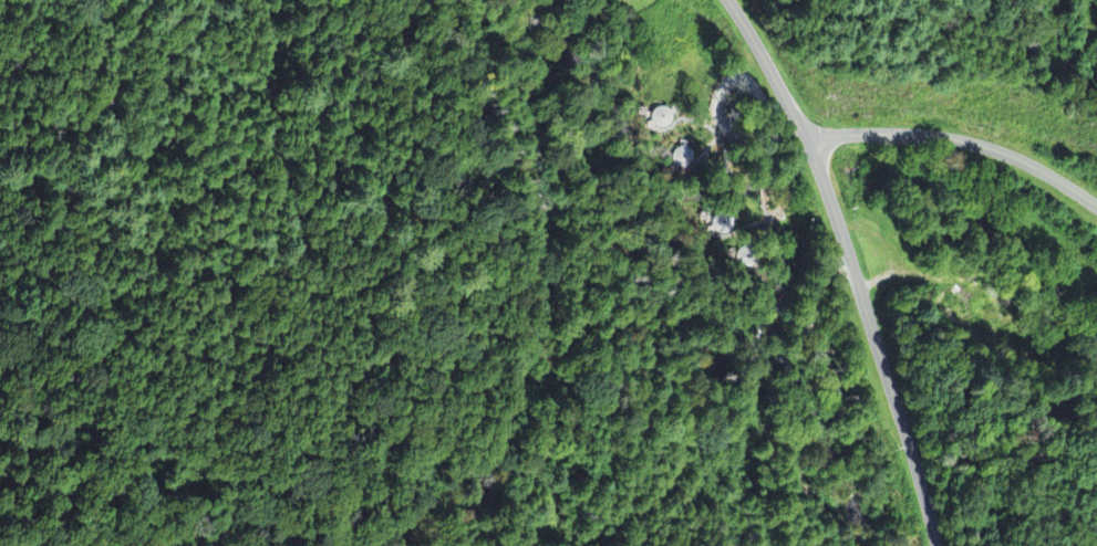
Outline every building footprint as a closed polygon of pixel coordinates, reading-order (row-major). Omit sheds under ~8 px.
[(675,111),(649,109),(648,129),(674,131),(675,111)]
